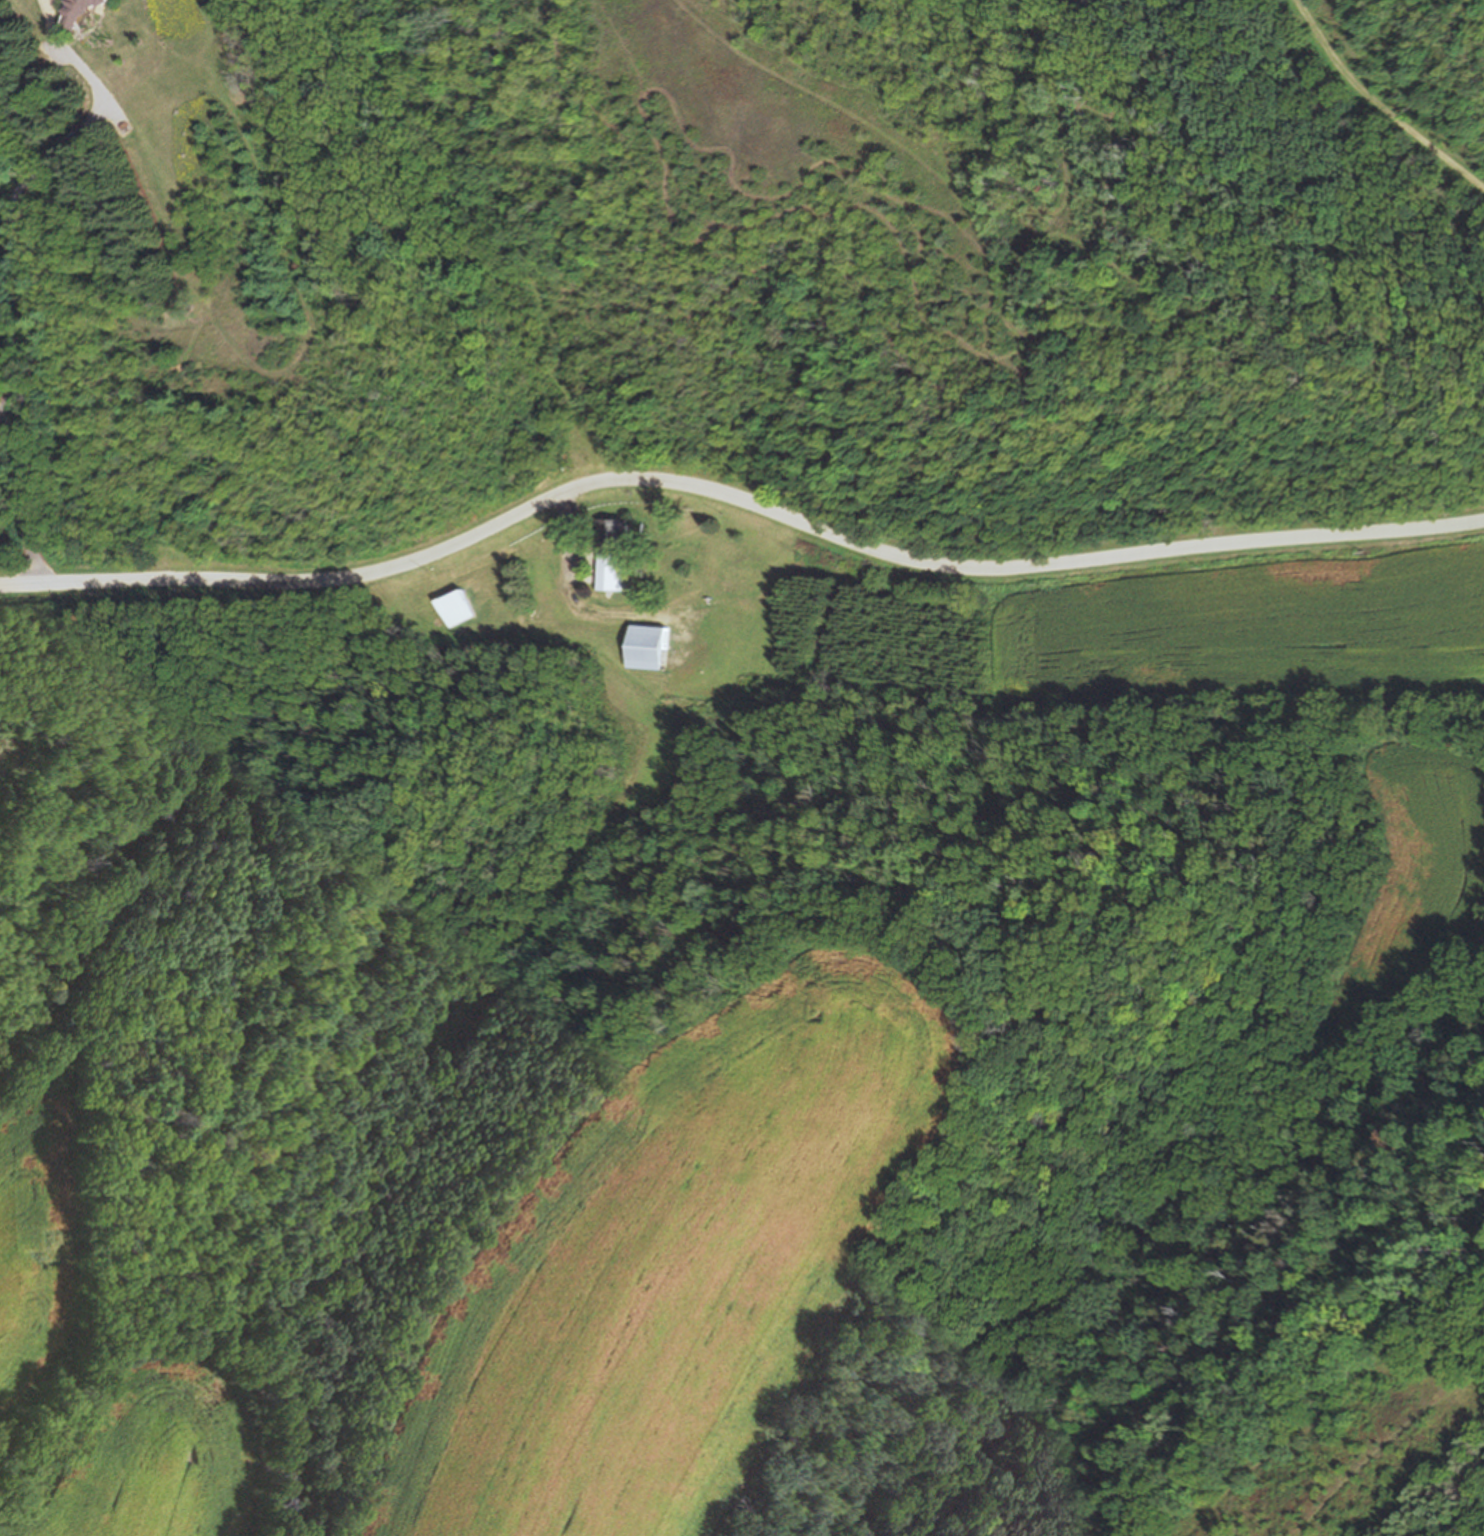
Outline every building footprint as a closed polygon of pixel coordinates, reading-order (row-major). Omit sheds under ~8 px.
[(68,5),(65,0),(111,0),(112,2),(100,8),(99,5),(91,8),(93,11),(81,16),(77,31),(63,28),(67,15),(63,8),(68,5)] [(598,517),(632,517),(631,551),(624,551),(623,589),(600,589),(600,551),(597,551),(598,517)] [(467,586),(480,614),(453,627),(440,599),(467,586)] [(635,623),(671,626),(667,669),(631,666),(635,623)] [(714,675),(721,677),(719,687),(712,685),(714,675)] [(10,765),(0,773),(0,752),(10,765)]
